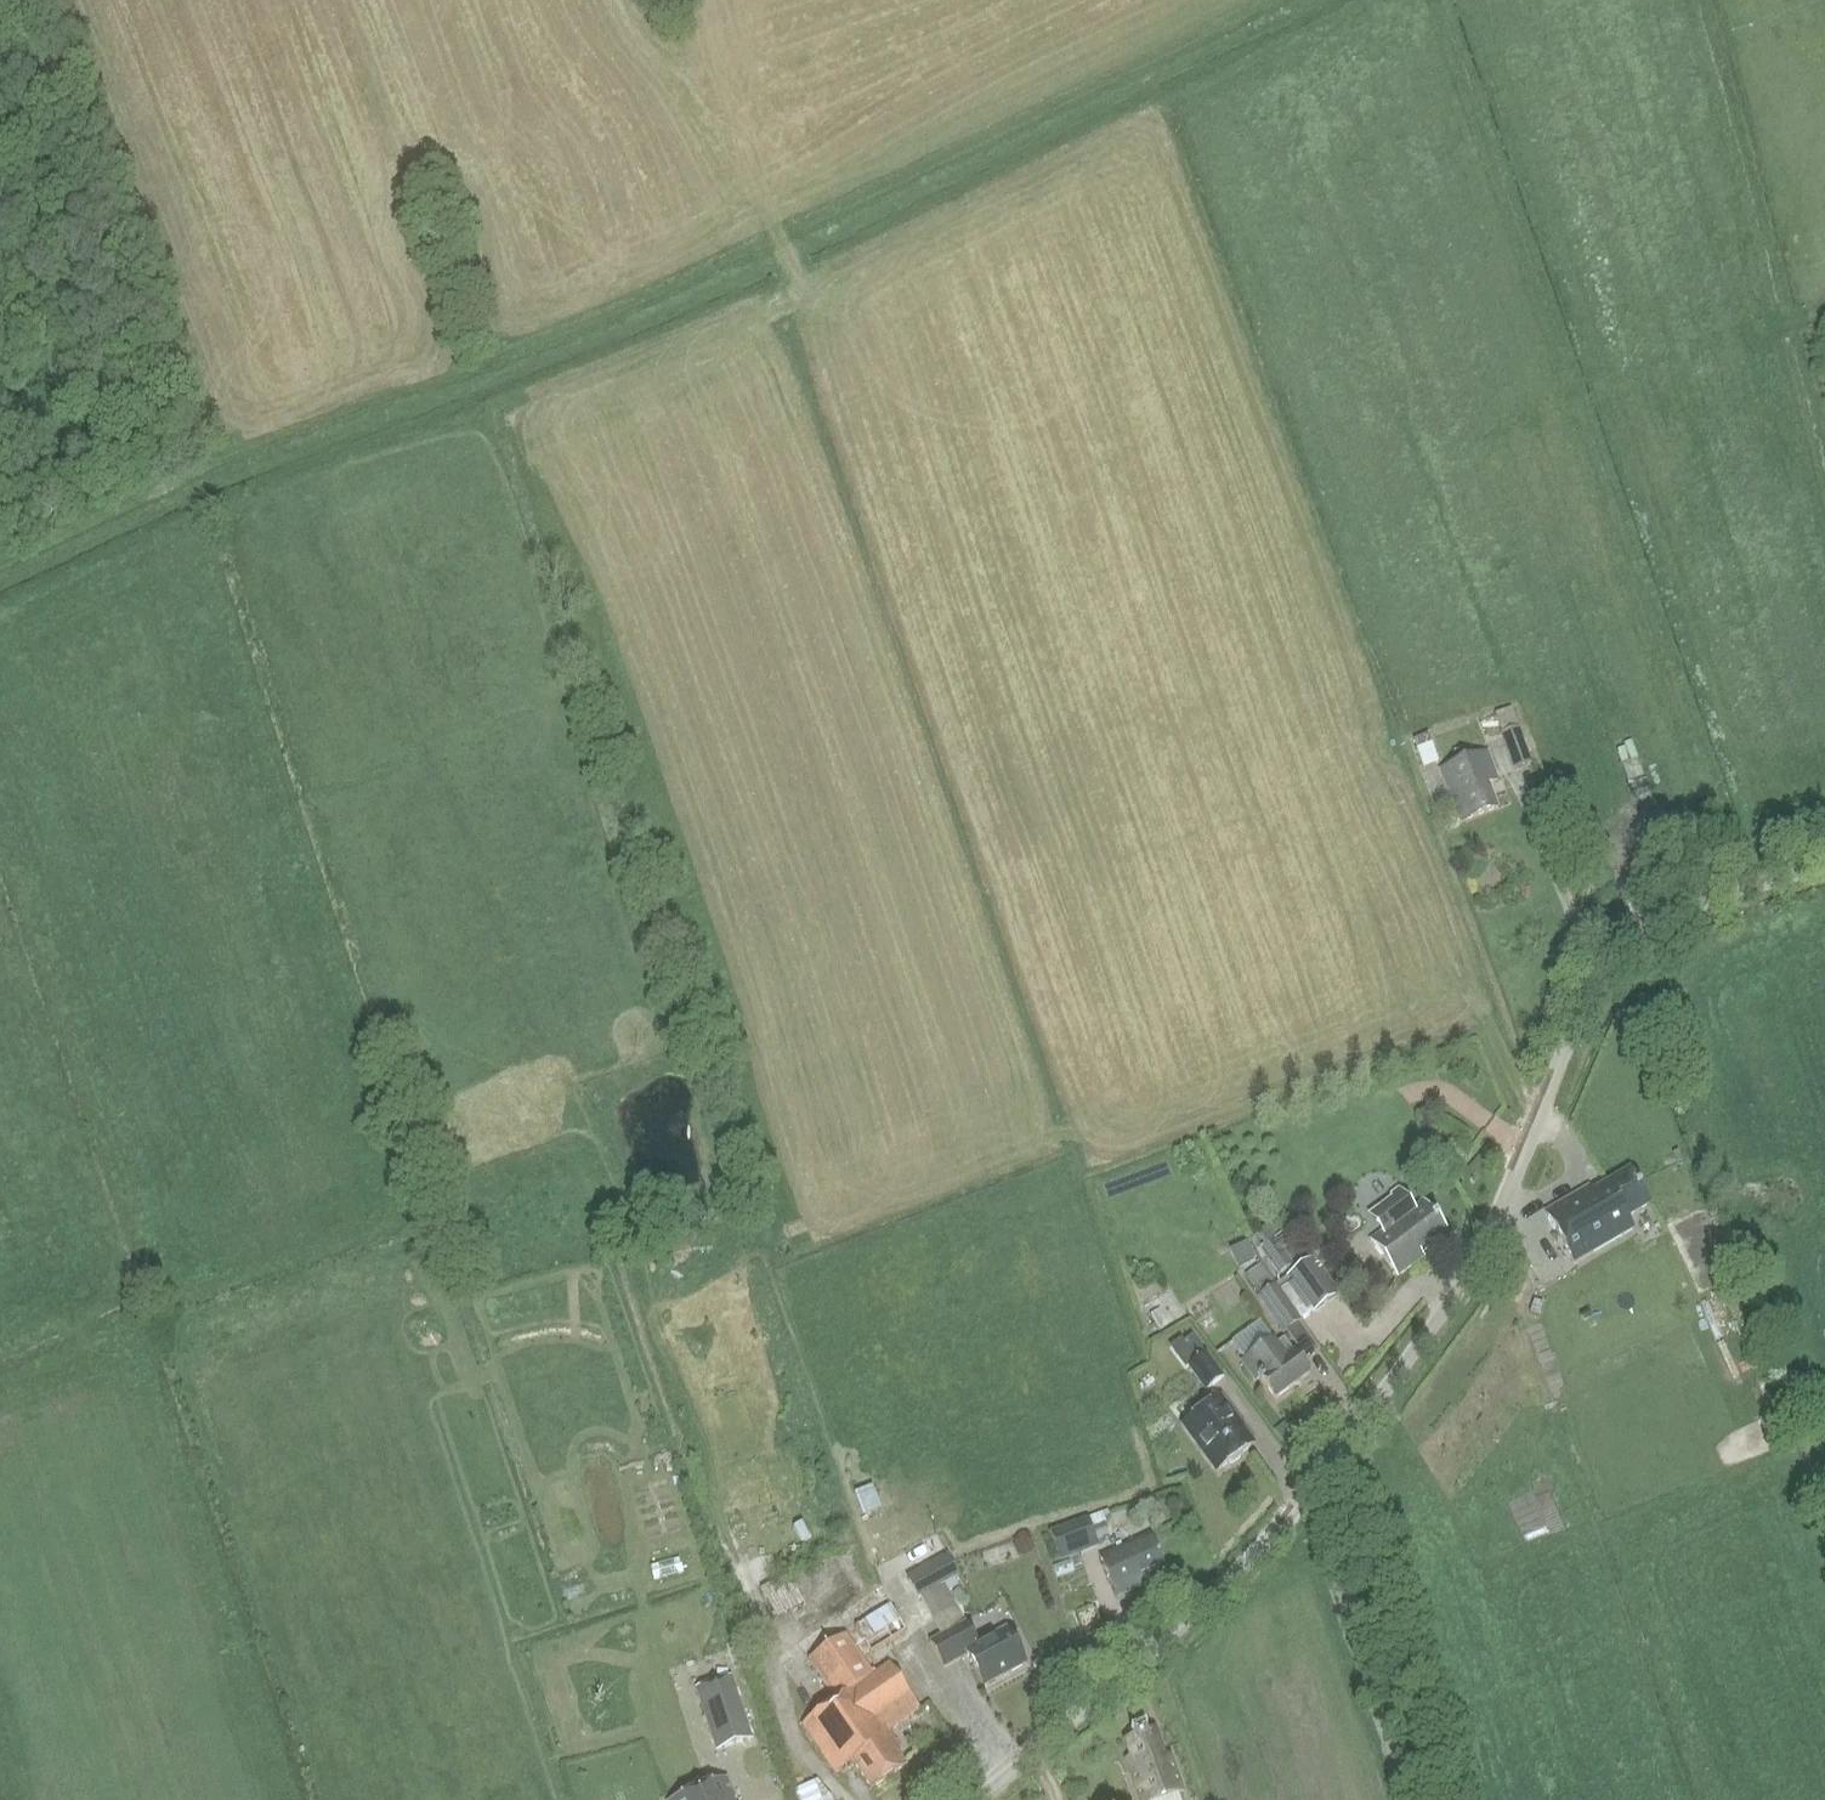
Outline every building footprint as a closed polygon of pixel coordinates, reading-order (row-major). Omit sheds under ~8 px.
[(1520,728),(1504,734),(1501,735),(1514,772),(1533,765),(1520,728)] [(1417,746),(1421,765),(1435,762),(1431,744),(1417,746)] [(1488,785),(1499,781),(1488,752),(1441,770),(1448,790),(1450,789),(1462,823),(1498,810),(1488,785)] [(1548,1212),(1575,1258),(1632,1224),(1628,1217),(1651,1205),(1631,1169),(1593,1190),(1591,1187),(1548,1212)] [(1416,1210),(1401,1190),(1391,1197),(1393,1200),(1369,1218),(1381,1235),(1373,1241),(1398,1276),(1424,1256),(1420,1250),(1445,1232),(1424,1203),(1416,1210)] [(1279,1235),(1272,1223),(1256,1233),(1264,1246),(1260,1248),(1278,1275),(1293,1265),(1283,1250),(1289,1246),(1283,1237),(1276,1242),(1274,1238),(1279,1235)] [(1248,1243),(1230,1251),(1238,1268),(1256,1260),(1248,1243)] [(1314,1313),(1339,1295),(1314,1259),(1288,1278),(1314,1313)] [(1276,1285),(1259,1297),(1257,1299),(1285,1336),(1304,1322),(1276,1285)] [(1164,1323),(1157,1310),(1147,1315),(1155,1329),(1164,1323)] [(1311,1374),(1295,1353),(1294,1353),(1284,1340),(1277,1346),(1273,1341),(1243,1364),(1256,1383),(1259,1380),(1262,1383),(1263,1382),(1277,1400),(1311,1374)] [(1222,1376),(1204,1354),(1187,1367),(1204,1390),(1222,1376)] [(1252,1448),(1233,1422),(1237,1420),(1221,1398),(1186,1424),(1220,1471),(1230,1464),(1233,1464),(1241,1459),(1242,1455),(1252,1448)] [(1110,1517),(1108,1511),(1050,1533),(1060,1560),(1110,1541),(1106,1529),(1107,1528),(1104,1519),(1110,1517)] [(1139,1574),(1163,1563),(1150,1534),(1099,1557),(1117,1597),(1144,1585),(1139,1574)] [(948,1556),(907,1578),(919,1599),(921,1598),(944,1585),(959,1576),(948,1556)] [(804,1605),(789,1576),(763,1588),(777,1618),(795,1610),(804,1605)] [(965,1623),(963,1618),(944,1585),(921,1598),(942,1636),(930,1643),(944,1667),(968,1654),(973,1662),(972,1663),(985,1687),(1026,1665),(1007,1630),(978,1646),(965,1623)] [(857,1630),(870,1652),(905,1631),(892,1609),(891,1606),(855,1628),(856,1630),(857,1630)] [(808,1661),(835,1702),(801,1725),(835,1775),(853,1763),(871,1790),(905,1767),(894,1751),(898,1748),(888,1732),(920,1710),(889,1665),(873,1676),(845,1635),(808,1661)] [(700,1685),(715,1731),(749,1719),(734,1674),(700,1685)] [(1183,1793),(1170,1754),(1163,1754),(1154,1729),(1124,1739),(1130,1756),(1125,1758),(1140,1799),(1162,1799),(1183,1793)] [(733,1799),(735,1798),(726,1777),(671,1799),(734,1799),(733,1799)] [(794,1789),(798,1799),(834,1799),(833,1799),(818,1780),(794,1789)]
